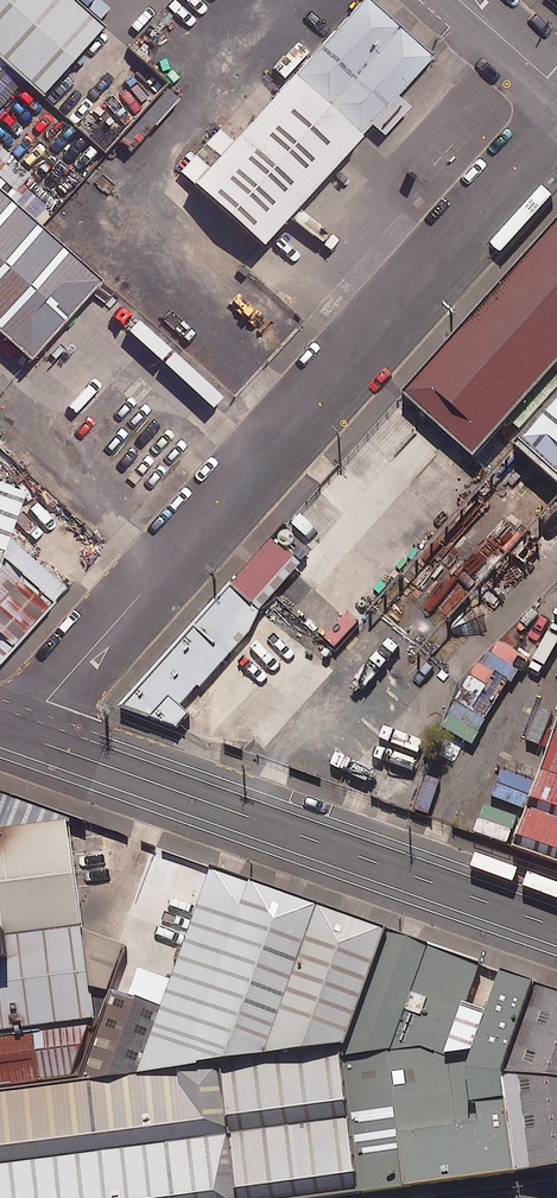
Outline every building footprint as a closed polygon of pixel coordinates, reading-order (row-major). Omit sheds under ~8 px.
[(10,62),(46,95),(108,27),(78,0),(0,0),(0,54),(10,62)] [(370,134),(439,57),(376,0),(369,0),(303,73),(370,134)] [(10,62),(0,54),(0,73),(10,62)] [(303,73),(299,70),(194,186),(265,250),(370,134),(303,73)] [(36,362),(108,283),(0,185),(0,329),(36,362)] [(405,390),(477,455),(556,366),(556,222),(405,390)] [(519,441),(556,475),(556,399),(519,441)] [(424,422),(398,400),(369,433),(395,456),(424,422)] [(484,474),(450,441),(420,473),(447,498),(454,491),(462,498),(484,474)] [(0,563),(0,660),(5,662),(62,601),(4,552),(0,563)] [(241,577),(129,701),(186,721),(280,612),(241,577)] [(519,835),(556,849),(556,729),(519,835)] [(62,817),(0,794),(0,826),(62,817)] [(0,826),(0,1027),(98,1014),(125,946),(77,930),(62,817),(0,826)] [(98,1014),(77,1079),(341,1045),(381,928),(158,849),(125,946),(98,1014)] [(381,928),(341,1045),(337,1057),(357,1194),(511,1173),(497,1072),(530,981),(381,928)] [(511,1173),(556,1167),(556,990),(530,981),(497,1072),(511,1173)] [(77,1079),(98,1014),(0,1027),(0,1089),(77,1079)] [(0,1089),(0,1197),(328,1197),(357,1194),(337,1057),(341,1045),(77,1079),(0,1089)]
